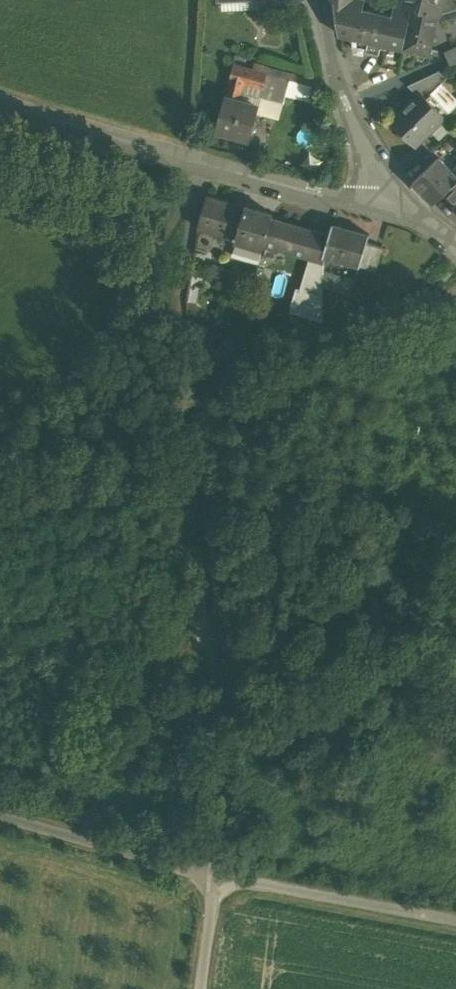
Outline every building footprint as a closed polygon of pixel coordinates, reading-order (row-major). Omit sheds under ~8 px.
[(395,4),(392,16),(362,9),(365,0),(334,0),(339,34),(356,38),(353,49),(379,54),(381,44),(403,48),(412,7),(401,5),(395,4)] [(362,9),(392,16),(395,4),(379,0),(365,0),(362,9)] [(401,5),(412,7),(439,13),(442,0),(402,0),(401,5)] [(439,13),(412,7),(403,48),(430,55),(439,13)] [(445,52),(450,65),(455,62),(455,46),(445,52)] [(267,74),(235,66),(232,75),(245,78),(244,82),(259,86),(264,88),(267,74)] [(290,80),(267,74),(264,88),(263,92),(261,92),(259,97),(283,104),(286,95),(290,80)] [(245,78),(232,75),(226,96),(239,100),(244,82),(245,78)] [(317,88),(290,80),(286,95),(313,102),(317,88)] [(444,115),(421,91),(391,120),(415,145),(440,122),(445,116),(444,115)] [(226,96),(216,131),(218,131),(249,139),(249,140),(250,140),(259,105),(239,100),(226,96)] [(444,115),(445,116),(440,122),(448,130),(455,123),(455,104),(444,115)] [(439,156),(412,182),(433,203),(455,181),(455,173),(455,172),(439,156)] [(445,191),(455,203),(455,181),(445,191)] [(323,262),(323,256),(329,235),(271,218),(273,213),(245,205),(244,207),(206,196),(197,228),(236,238),(235,241),(263,248),(264,246),(308,258),(323,262)] [(332,224),(329,235),(323,256),(359,266),(366,241),(368,234),(332,224)] [(366,241),(359,266),(376,271),(383,246),(366,241)] [(323,272),(323,262),(308,258),(300,290),(296,288),(289,311),(322,322),(322,286),(323,272)] [(354,282),(323,272),(322,286),(351,294),(354,282)]
